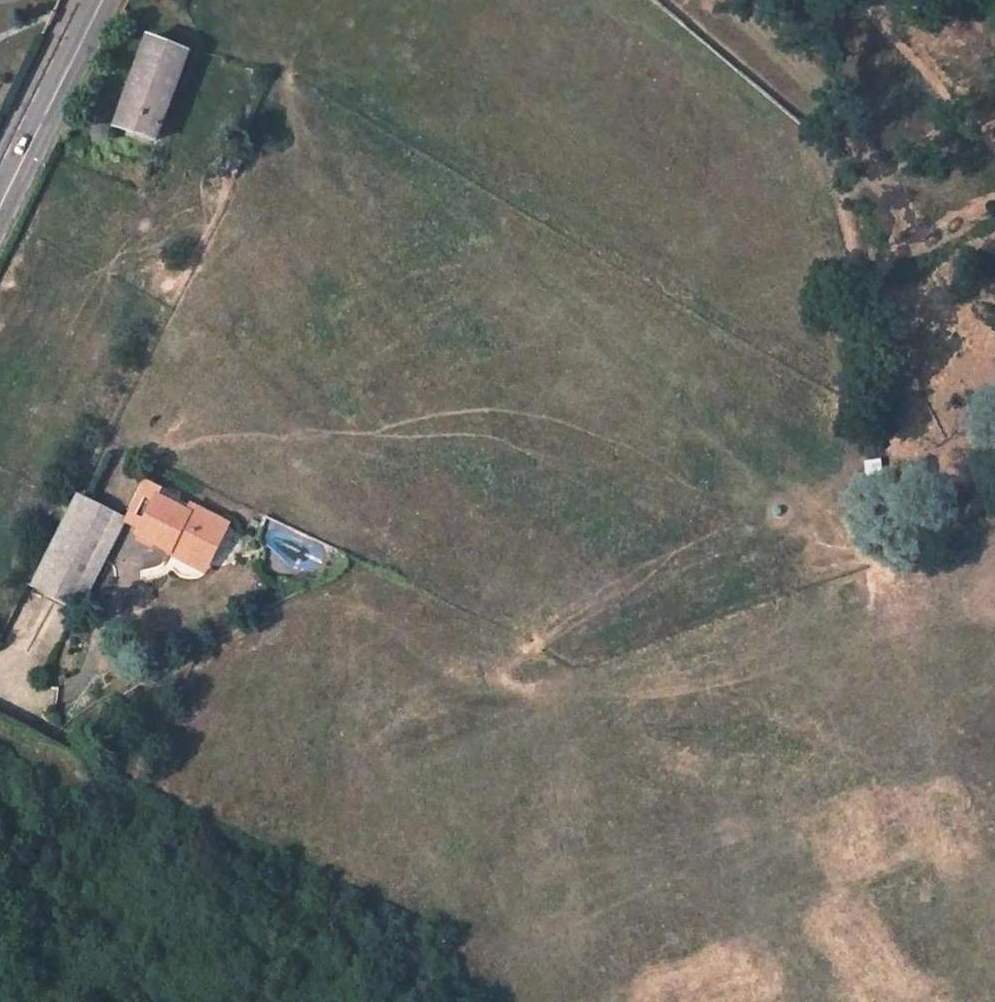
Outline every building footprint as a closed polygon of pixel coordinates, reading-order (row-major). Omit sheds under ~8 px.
[(150,38),(117,126),(156,141),(188,53),(150,38)] [(141,528),(158,497),(162,490),(148,483),(127,521),(141,528)] [(80,497),(33,586),(79,608),(124,520),(80,497)] [(141,528),(138,535),(171,552),(175,544),(208,561),(229,524),(193,506),(189,513),(158,497),(141,528)] [(205,570),(208,561),(175,544),(171,552),(205,570)]
